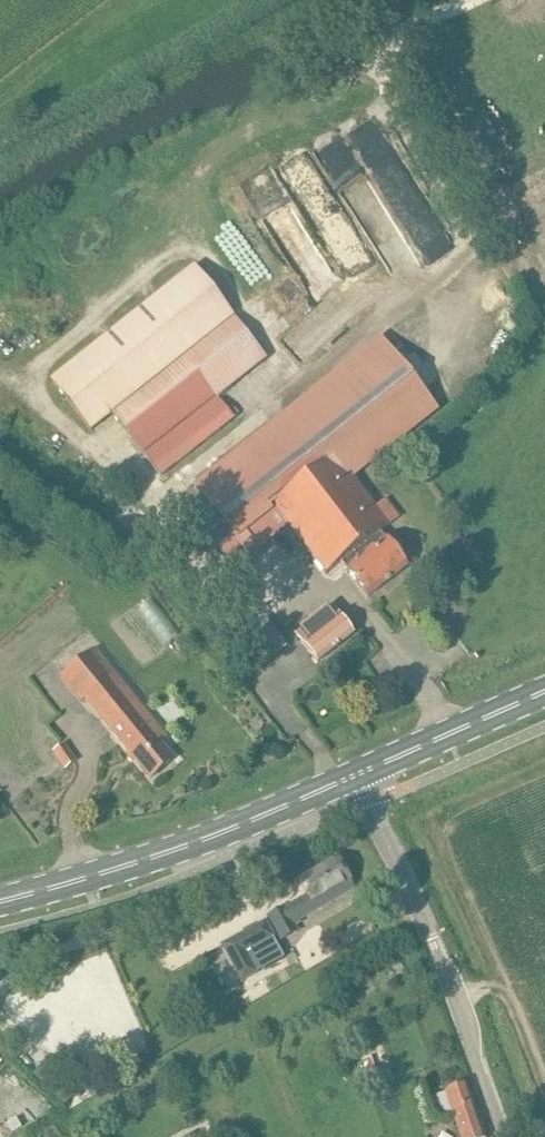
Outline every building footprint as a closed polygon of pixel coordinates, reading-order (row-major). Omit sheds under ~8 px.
[(210,225),(221,245),(239,235),(228,215),(210,225)] [(91,433),(112,416),(162,478),(234,420),(217,399),(268,359),(236,318),(194,266),(50,383),(91,433)] [(200,497),(182,513),(215,556),(221,551),(237,570),(291,528),(326,574),(341,562),(368,597),(407,567),(380,532),(394,522),(390,518),(396,513),(385,500),(376,508),(352,480),(439,411),(381,338),(195,492),(200,497)] [(166,643),(181,631),(153,596),(138,608),(166,643)] [(353,634),(339,617),(333,608),(297,636),(318,662),(353,634)] [(85,699),(150,778),(173,759),(160,743),(167,738),(94,649),(60,676),(81,702),(85,699)] [(63,743),(53,750),(64,768),(75,761),(63,743)] [(338,858),(299,880),(307,895),(269,916),(282,940),(297,931),(293,923),(355,888),(338,858)] [(265,922),(222,946),(232,964),(241,981),(284,958),(265,922)] [(45,1063),(33,1075),(65,1106),(76,1094),(45,1063)] [(379,1067),(366,1071),(371,1088),(384,1084),(379,1067)] [(452,1114),(459,1136),(484,1136),(466,1084),(445,1092),(444,1092),(437,1095),(434,1099),(439,1115),(443,1118),(452,1114)]
